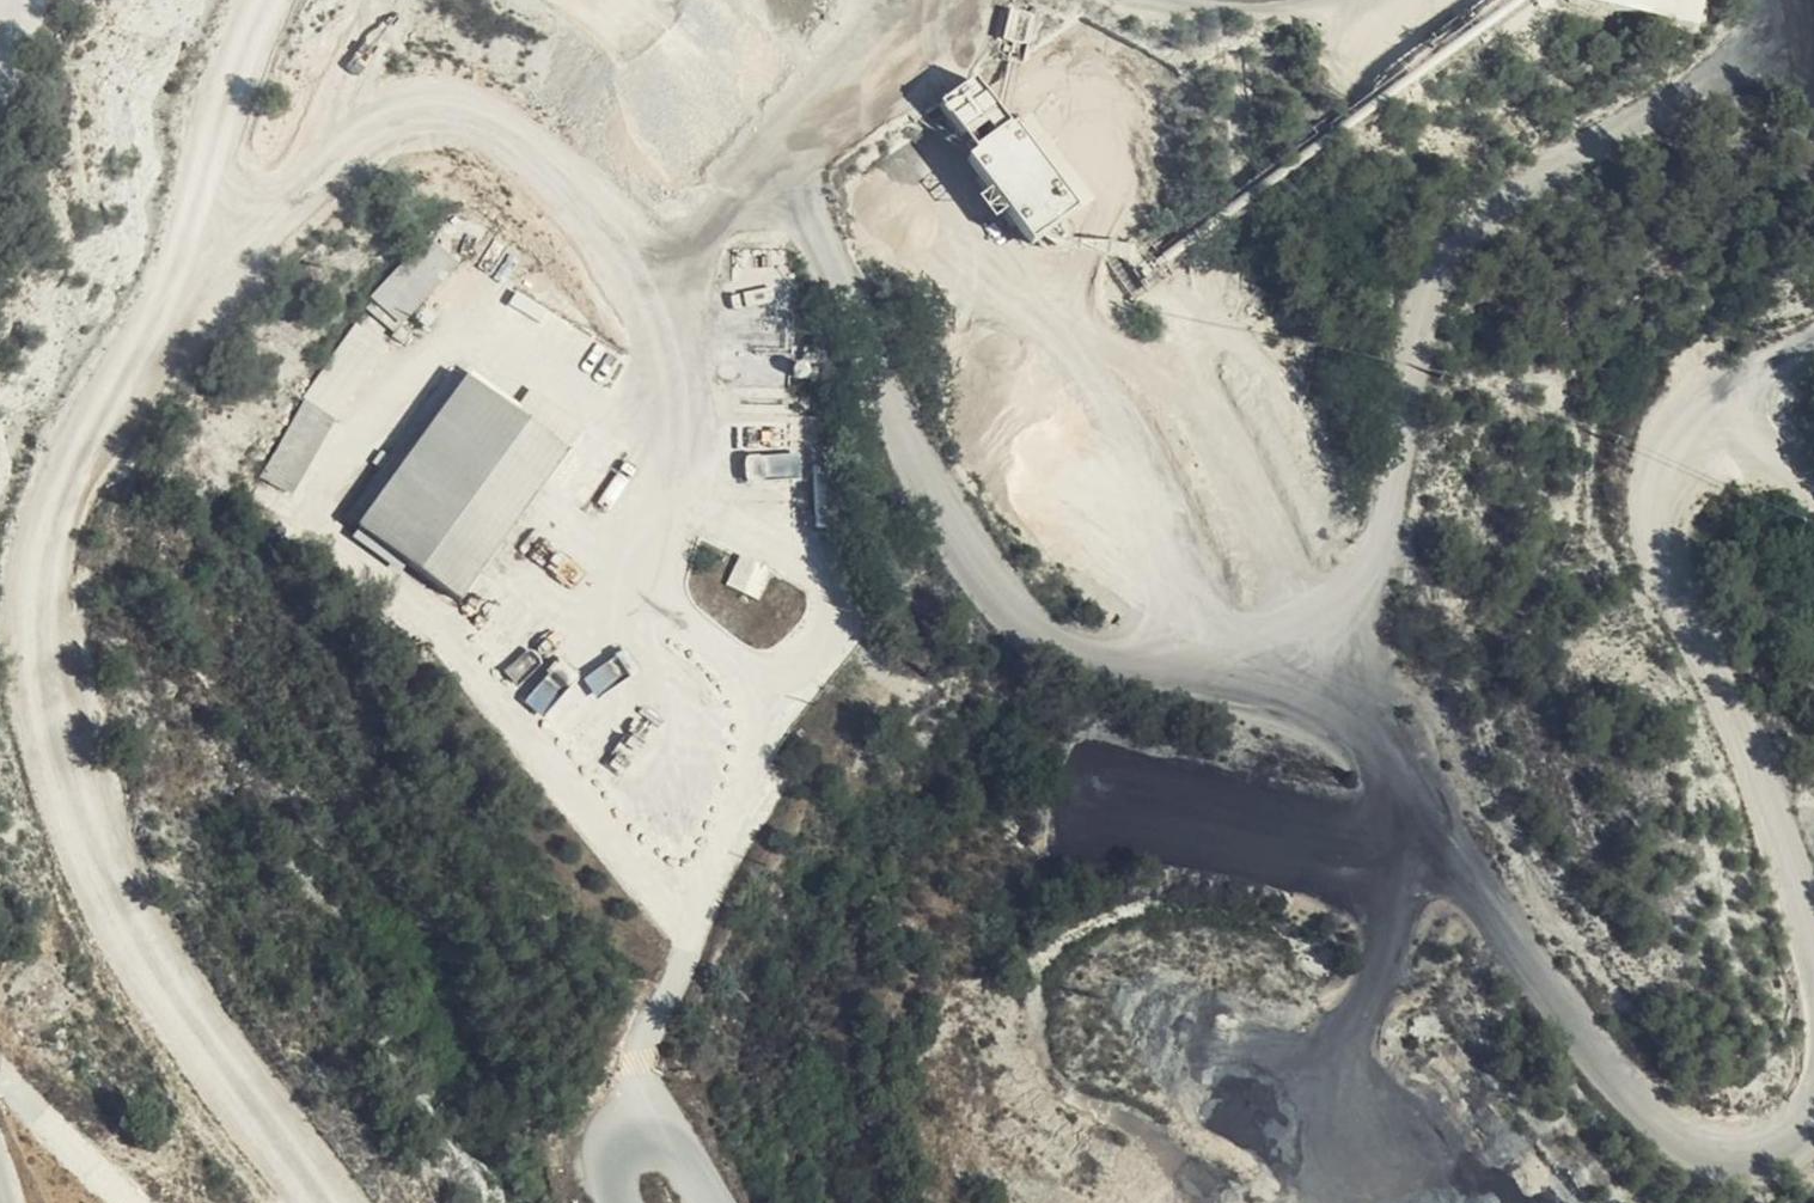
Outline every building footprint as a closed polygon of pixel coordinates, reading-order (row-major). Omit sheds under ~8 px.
[(1091,240),(1029,157),(970,201),(1033,287),(1091,240)] [(428,230),(366,302),(399,330),(461,258),(428,230)] [(351,320),(268,472),(297,487),(344,401),(380,336),(351,320)] [(455,366),(349,514),(359,522),(466,374),(455,366)] [(464,379),(351,535),(468,620),(580,464),(464,379)] [(741,553),(730,584),(761,595),(772,564),(741,553)]
